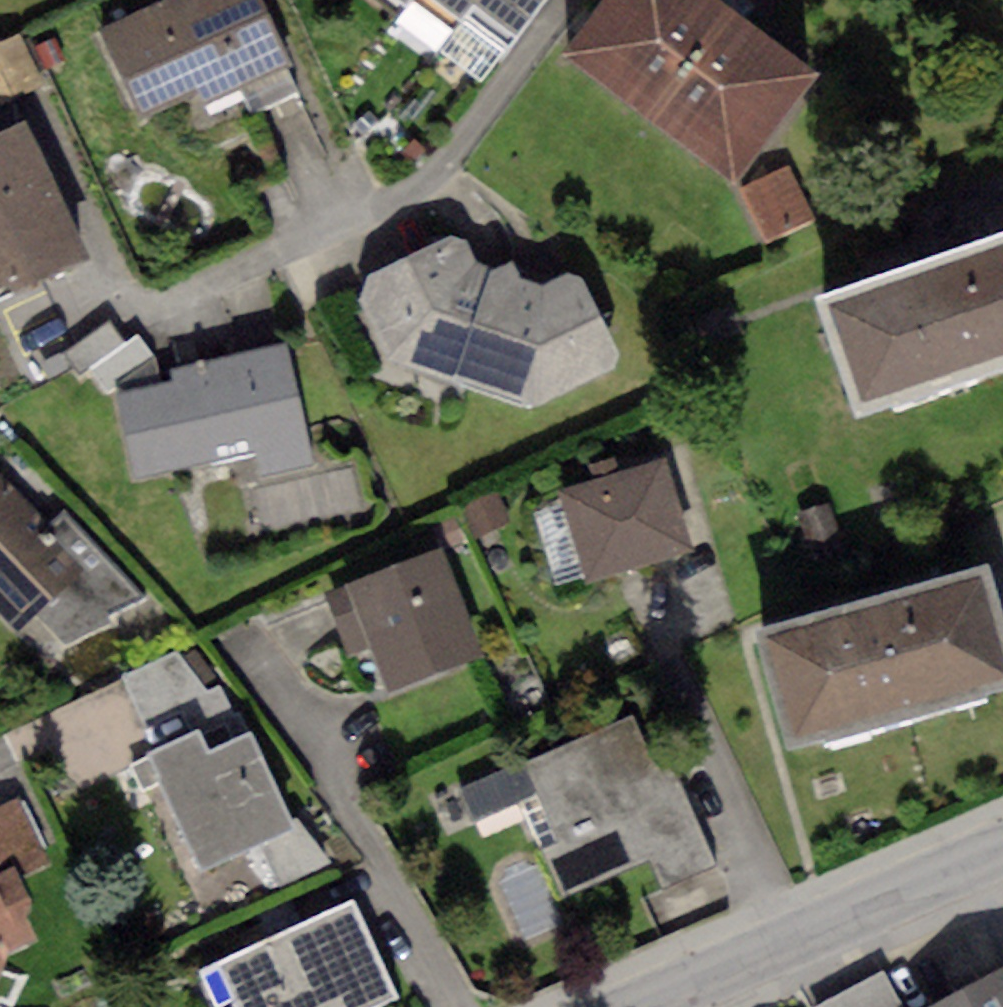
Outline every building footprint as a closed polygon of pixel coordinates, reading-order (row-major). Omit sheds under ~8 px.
[(100,29),(138,113),(196,87),(204,105),(240,90),(294,65),(265,0),(164,0),(100,29)] [(409,9),(416,0),(397,0),(409,9)] [(482,0),(438,0),(467,21),(482,0)] [(467,21),(510,51),(546,0),(482,0),(467,21)] [(722,0),(606,0),(566,52),(733,180),(816,72),(724,1),(722,0)] [(305,87),(294,65),(240,90),(251,113),(305,87)] [(367,111),(354,125),(365,135),(378,120),(367,111)] [(0,132),(0,285),(10,280),(15,292),(87,259),(24,121),(0,132)] [(412,139),(401,153),(415,164),(426,150),(412,139)] [(791,168),(742,190),(765,240),(813,218),(791,168)] [(449,236),(368,273),(357,301),(389,363),(538,403),(614,369),(619,351),(582,277),(566,272),(543,285),(520,278),(513,259),(493,268),(476,262),(469,240),(449,236)] [(822,297),(859,408),(1002,359),(1002,237),(822,297)] [(109,317),(60,348),(78,375),(90,367),(108,394),(157,362),(138,333),(125,342),(109,317)] [(171,383),(118,393),(136,478),(255,454),(260,479),(320,466),(295,343),(189,365),(168,369),(171,383)] [(665,461),(562,490),(588,581),(691,552),(665,461)] [(0,476),(0,613),(18,632),(38,615),(61,645),(110,623),(105,612),(146,598),(62,509),(49,525),(0,476)] [(497,491),(462,506),(476,538),(511,523),(497,491)] [(445,546),(324,589),(348,656),(372,647),(387,689),(484,654),(445,546)] [(756,631),(788,746),(1002,688),(1002,624),(988,567),(756,631)] [(176,651),(122,677),(143,725),(189,704),(199,729),(208,750),(249,731),(219,684),(208,689),(176,651)] [(633,714),(508,769),(523,801),(563,892),(648,854),(663,888),(717,865),(674,766),(659,773),(633,714)] [(199,729),(129,762),(143,793),(162,784),(202,869),(259,842),(294,826),(249,731),(208,750),(199,729)] [(523,801),(508,769),(460,790),(474,822),(523,801)] [(0,807),(0,869),(17,861),(24,876),(51,864),(21,797),(0,807)] [(302,822),(294,826),(259,842),(281,887),(332,863),(302,822)] [(11,948),(37,940),(30,917),(36,902),(24,876),(17,861),(0,869),(0,981),(11,948)] [(223,966),(243,1006),(378,1006),(398,997),(351,903),(223,966)] [(817,1006),(900,1006),(881,972),(817,1006)] [(934,1006),(1002,1006),(1002,972),(934,1006)]
